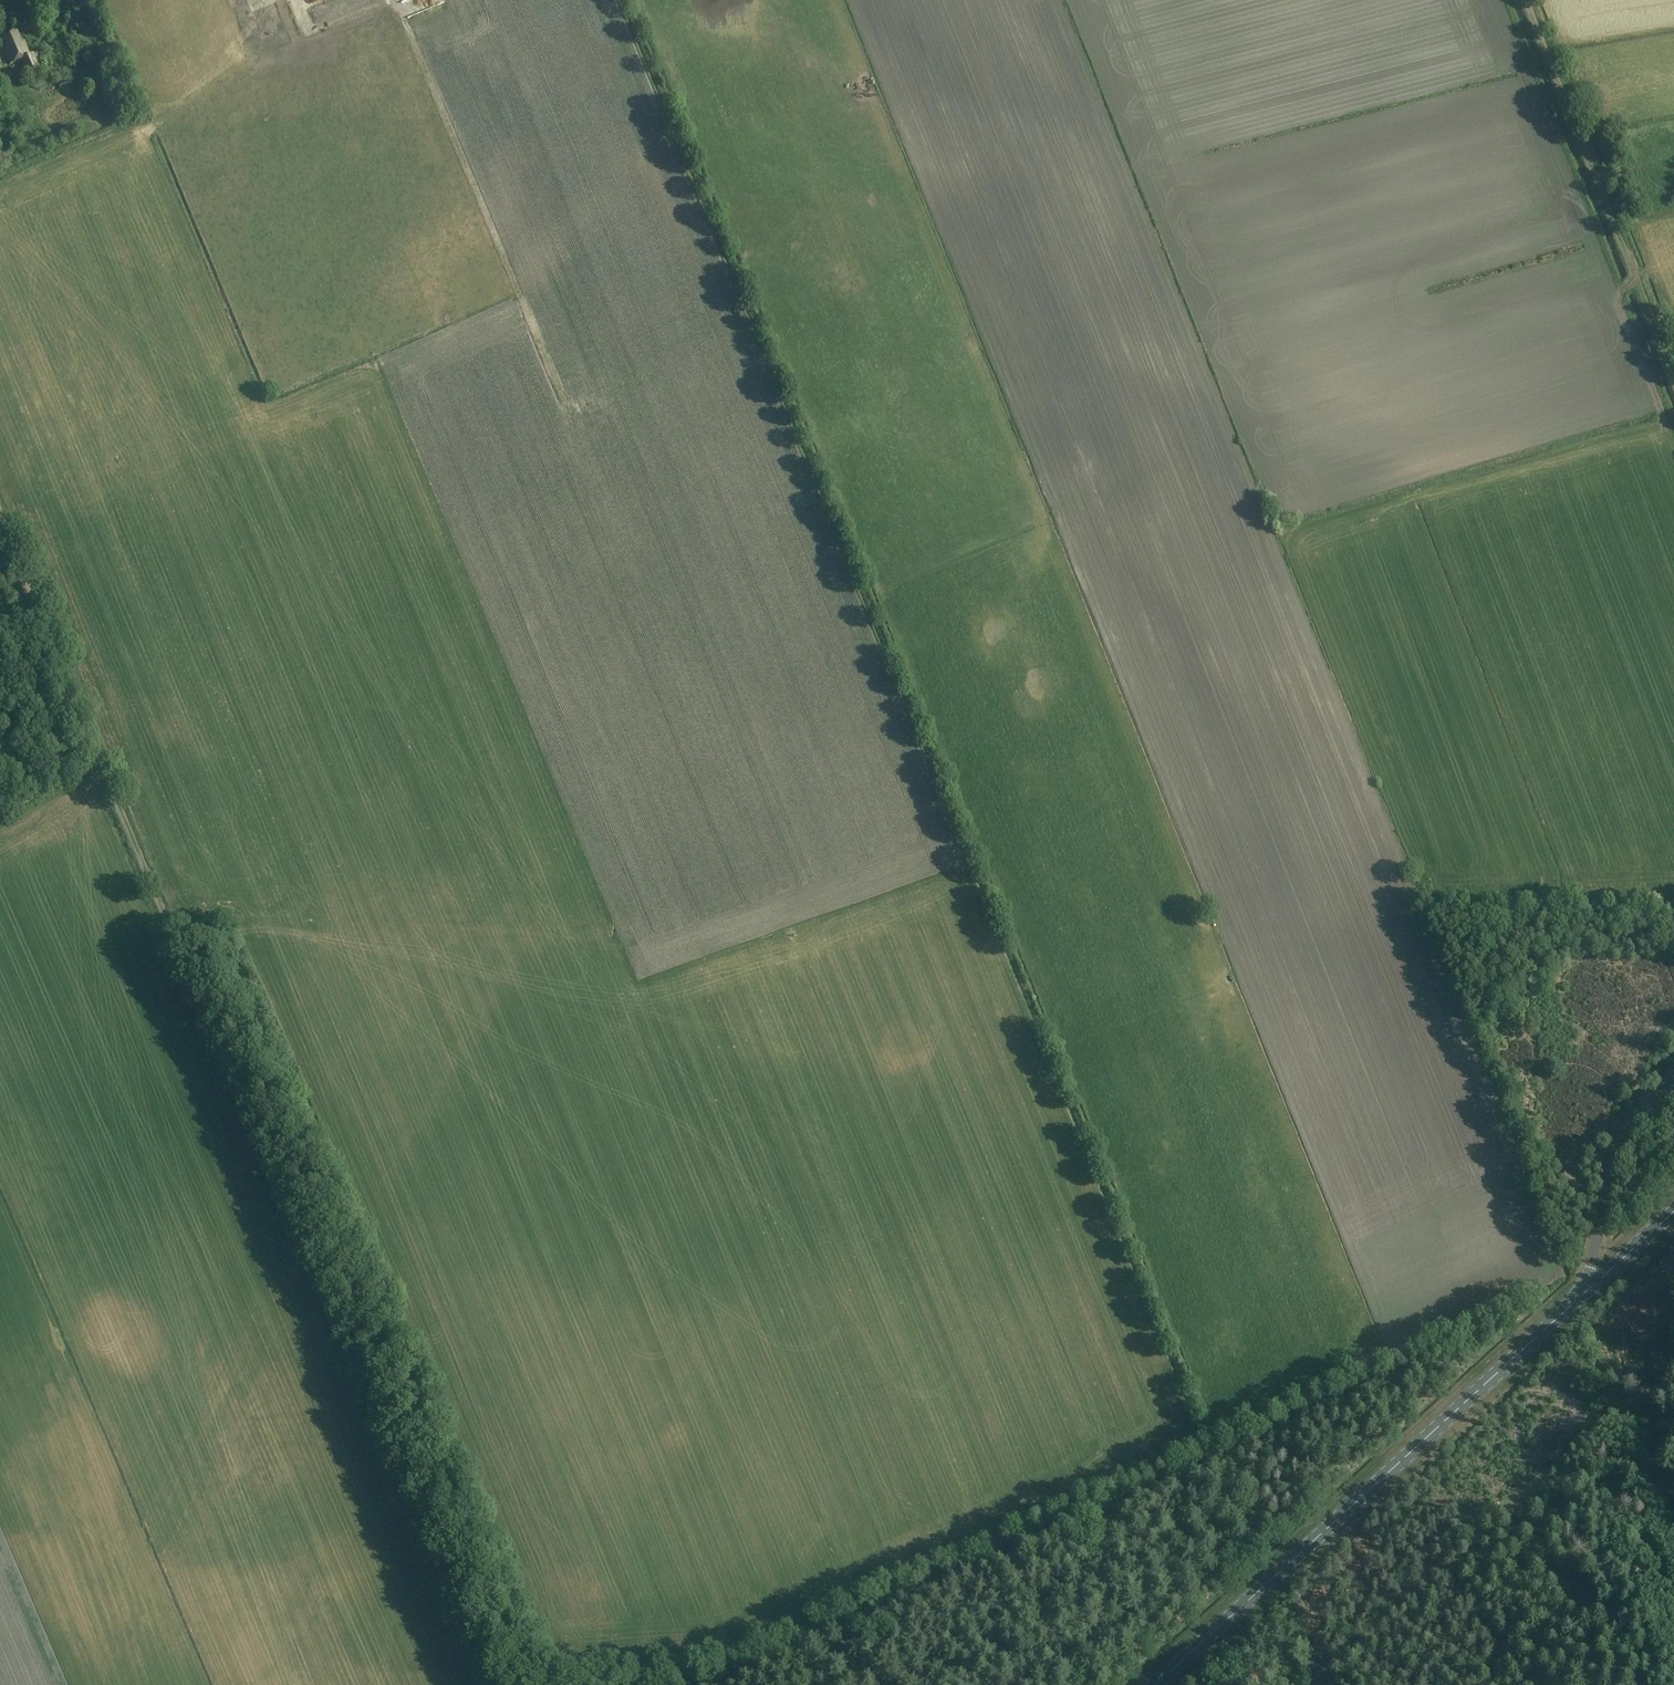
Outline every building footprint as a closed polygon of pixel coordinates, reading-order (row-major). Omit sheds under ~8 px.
[(282,11),(290,9),(288,0),(280,0),(282,11)] [(291,31),(299,28),(295,19),(287,22),(291,31)] [(22,59),(28,73),(44,65),(39,52),(30,56),(24,41),(21,42),(16,31),(2,37),(7,48),(4,49),(10,64),(22,59)]
